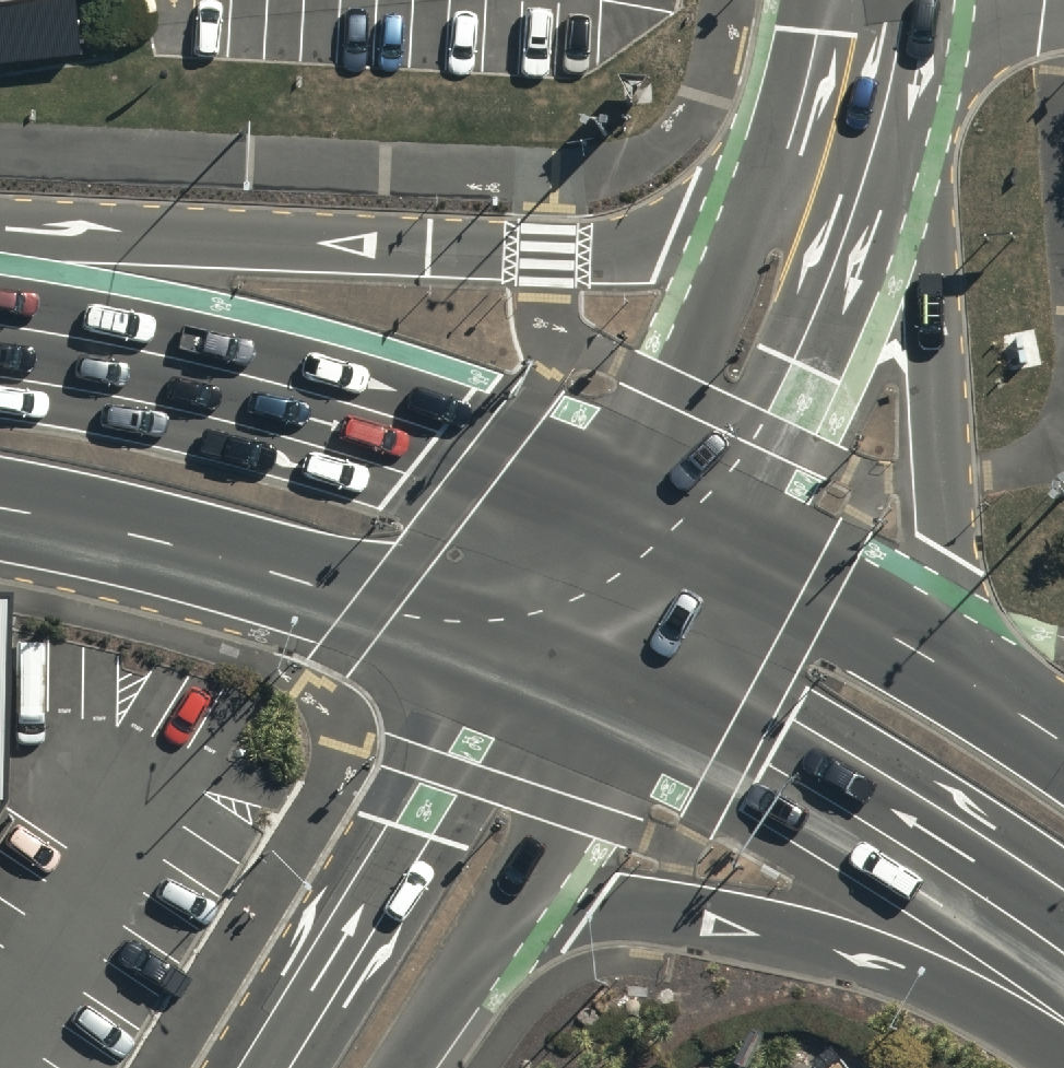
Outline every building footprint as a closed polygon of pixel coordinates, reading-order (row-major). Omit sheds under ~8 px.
[(78,2),(78,0),(0,0),(0,11),(78,2)] [(9,827),(16,624),(0,623),(0,840),(9,827)]
